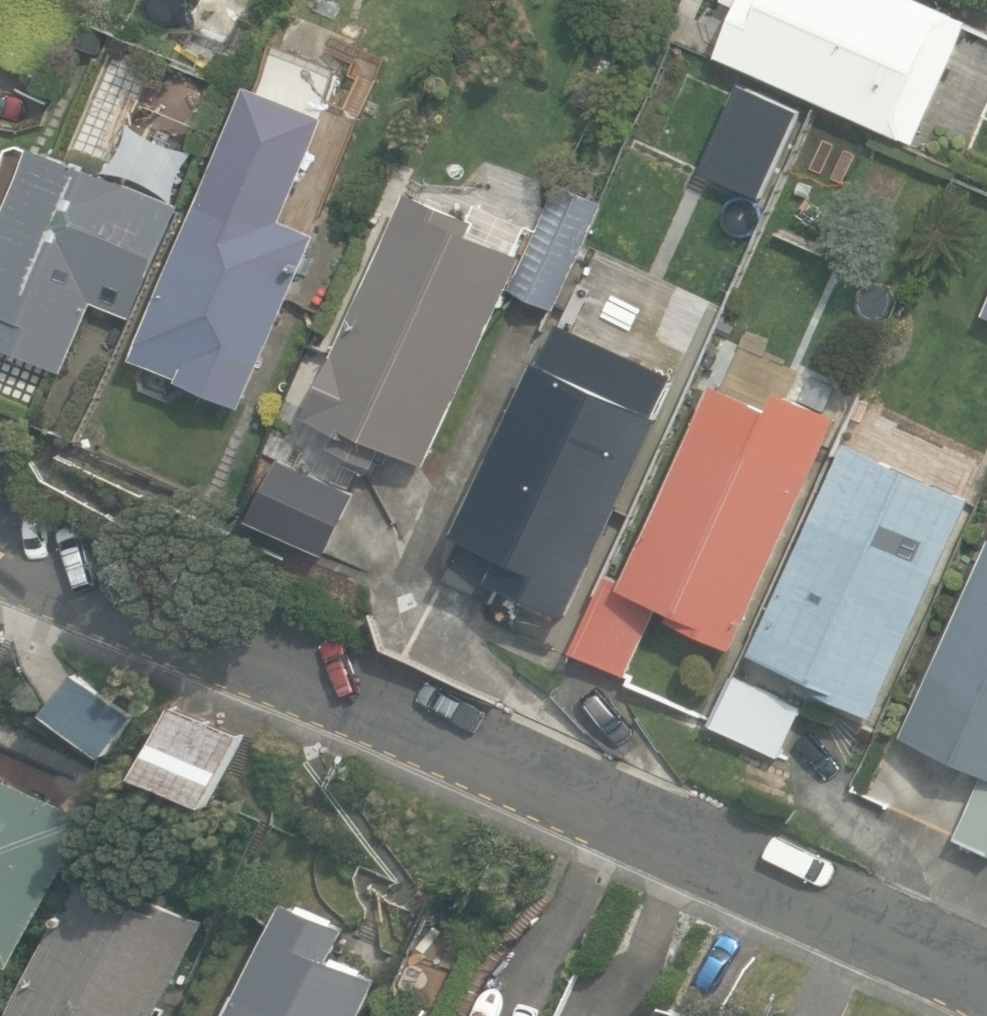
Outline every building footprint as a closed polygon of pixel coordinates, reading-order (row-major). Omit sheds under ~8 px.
[(917,142),(955,55),(932,45),(949,7),(932,0),(748,0),(723,56),(917,142)] [(99,51),(107,32),(89,25),(81,44),(99,51)] [(233,48),(195,30),(180,62),(217,80),(233,48)] [(692,203),(762,230),(775,199),(763,195),(776,161),(718,138),(692,203)] [(295,167),(239,143),(230,165),(223,162),(137,361),(246,408),(320,235),(286,221),(299,192),(287,187),(295,167)] [(180,206),(40,147),(0,241),(0,344),(65,372),(96,301),(133,317),(180,206)] [(562,183),(514,290),(559,311),(607,203),(562,183)] [(385,444),(427,464),(522,258),(472,235),(479,220),(413,190),(307,420),(334,432),(328,446),(374,467),(385,444)] [(762,260),(822,287),(841,246),(780,219),(762,260)] [(336,345),(346,322),(324,312),(314,335),(336,345)] [(500,583),(573,615),(662,413),(667,400),(657,376),(645,370),(647,364),(559,325),(545,356),(541,354),(462,534),(467,536),(448,580),(493,600),(500,583)] [(577,652),(629,675),(661,602),(679,611),(674,623),(737,651),(816,472),(748,442),(759,416),(727,402),(717,426),(702,419),(629,583),(611,575),(577,652)] [(768,669),(878,717),(975,499),(849,435),(753,653),(771,661),(768,669)] [(358,495),(279,457),(251,517),(329,554),(358,495)] [(907,733),(986,769),(986,555),(907,733)] [(714,725),(783,755),(806,701),(736,672),(714,725)] [(50,711),(112,753),(129,727),(137,716),(129,711),(75,674),(50,711)] [(148,773),(218,802),(247,732),(177,703),(148,773)] [(986,850),(986,771),(958,836),(986,850)] [(0,773),(0,949),(28,962),(95,817),(0,773)] [(21,1015),(160,1015),(203,920),(131,888),(127,898),(83,879),(21,1015)] [(289,902),(249,993),(237,988),(225,1015),(363,1015),(378,982),(362,976),(367,965),(339,953),(350,929),(289,902)]
